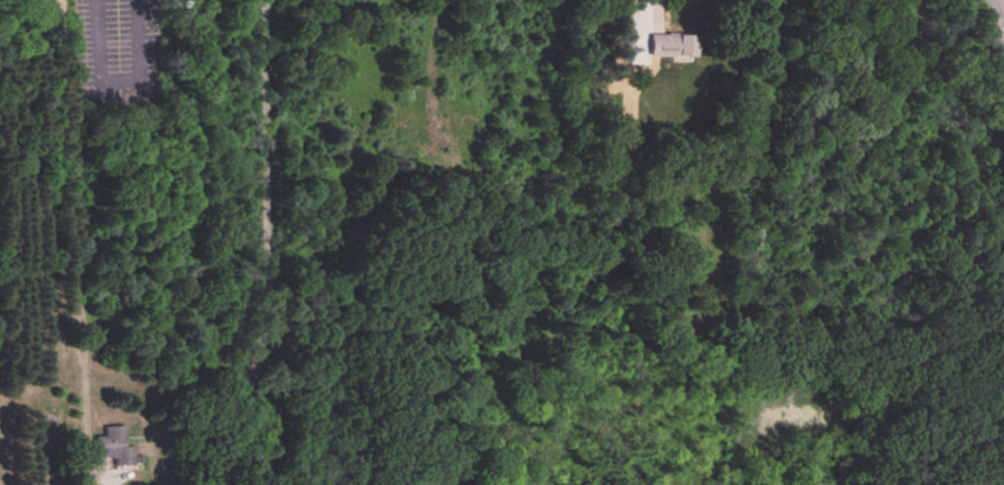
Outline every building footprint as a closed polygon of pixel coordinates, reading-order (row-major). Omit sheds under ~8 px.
[(647,59),(693,59),(693,36),(647,36),(647,59)] [(112,466),(132,466),(132,446),(122,447),(122,426),(103,426),(103,437),(93,437),(93,458),(112,458),(112,466)]
